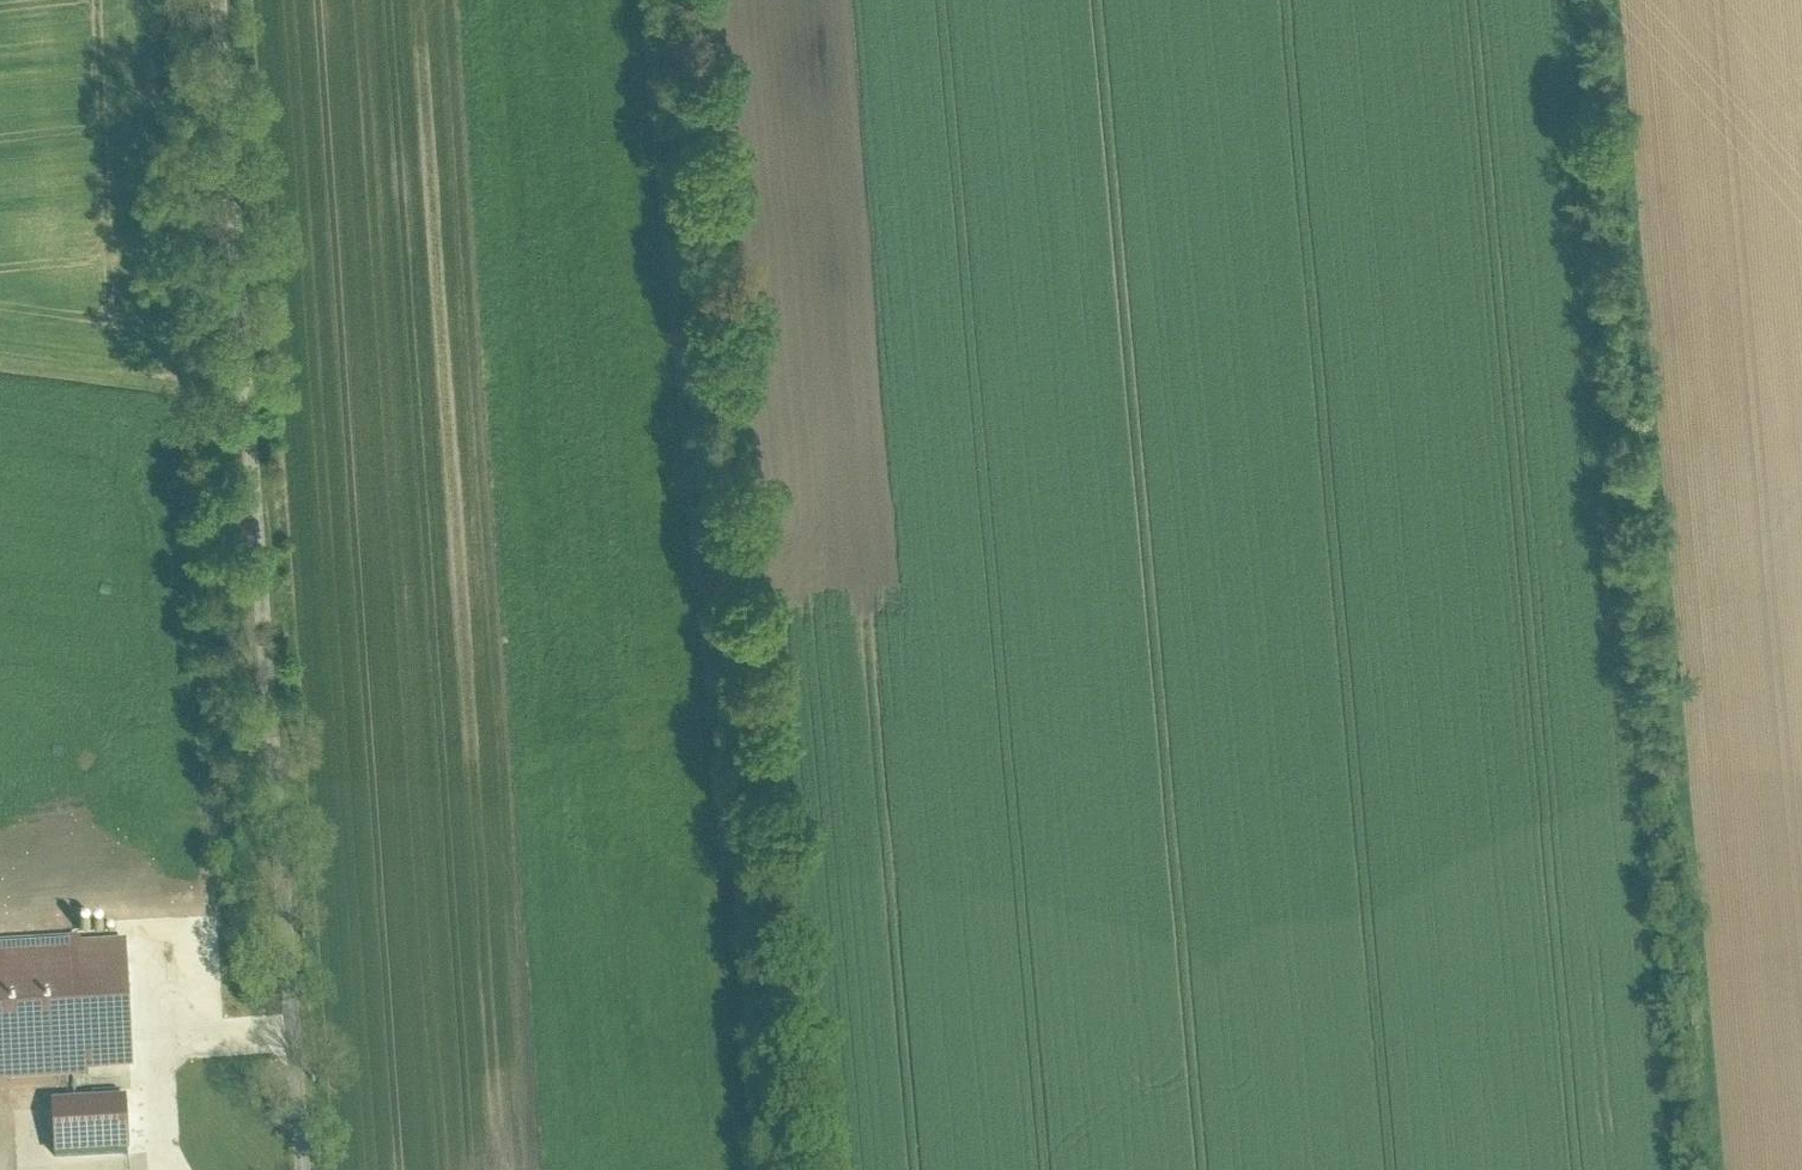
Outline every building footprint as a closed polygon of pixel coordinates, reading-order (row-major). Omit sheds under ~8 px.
[(0,945),(0,1088),(89,1083),(88,1079),(133,1076),(124,937),(0,945)] [(126,1106),(52,1111),(55,1168),(130,1163),(126,1106)]
